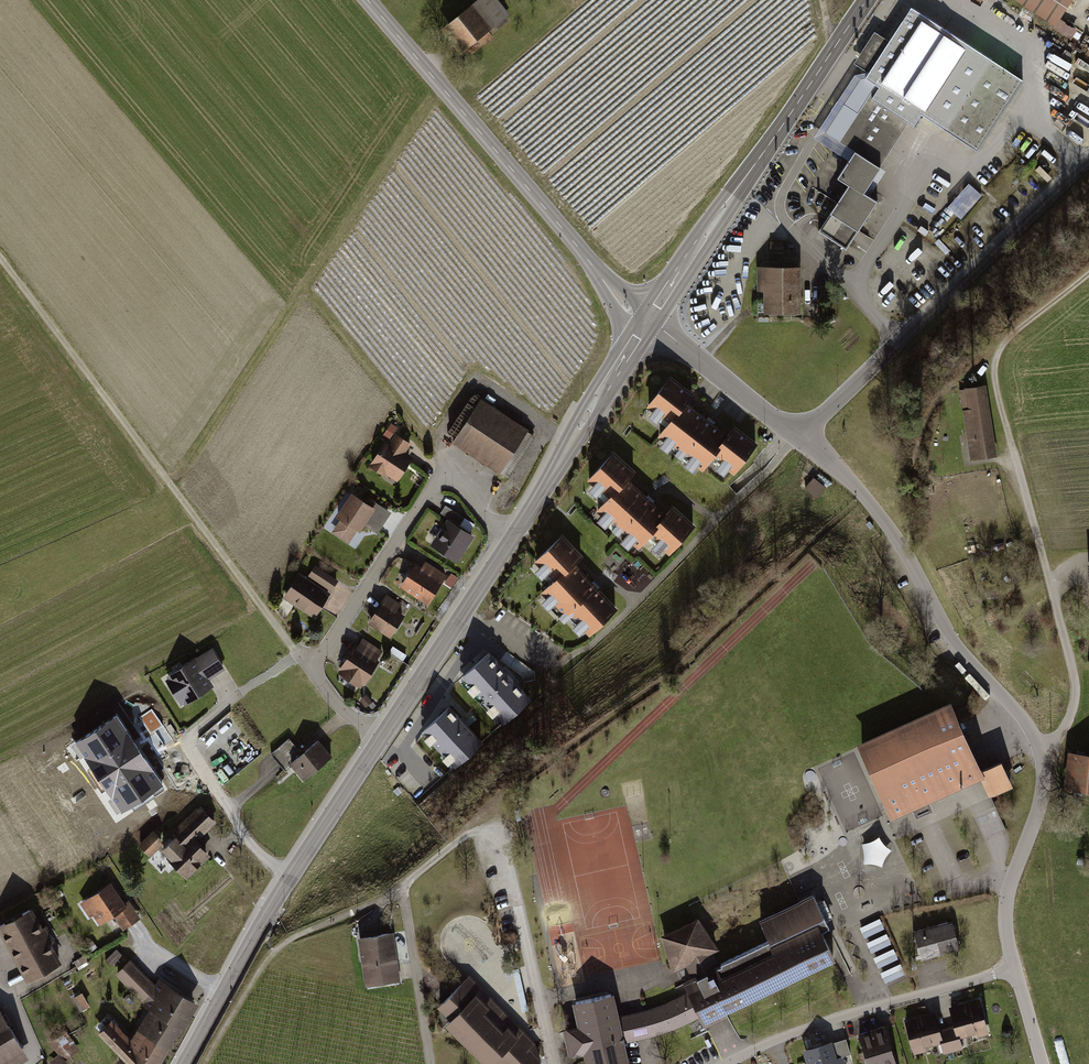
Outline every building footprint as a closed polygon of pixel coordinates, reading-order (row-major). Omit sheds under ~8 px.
[(444,35),(464,60),(513,22),(496,0),(489,0),(444,35)] [(1060,23),(1075,0),(1024,0),(1060,23)] [(883,38),(822,135),(853,154),(872,166),(902,119),(913,127),(921,115),(978,151),(1022,82),(917,16),(897,47),(883,38)] [(872,166),(853,154),(837,179),(848,186),(818,231),(846,249),(877,202),(863,193),(878,169),(872,166)] [(986,197),(972,185),(951,210),(964,222),(986,197)] [(785,265),(800,264),(800,257),(784,258),(785,265)] [(763,275),(763,321),(804,320),(803,275),(763,275)] [(699,393),(675,375),(653,404),(674,420),(662,437),(707,471),(718,456),(739,472),(762,443),(738,425),(732,432),(692,402),(699,393)] [(960,391),(971,459),(994,456),(989,421),(984,387),(960,391)] [(481,402),(455,443),(502,472),(527,432),(481,402)] [(392,446),(376,470),(402,487),(416,465),(410,461),(417,452),(404,443),(399,451),(392,446)] [(644,471),(617,445),(586,478),(608,499),(599,509),(643,549),(653,538),(672,556),(701,525),(677,502),(670,510),(637,479),(644,471)] [(816,478),(807,488),(817,497),(826,487),(816,478)] [(357,502),(336,532),(359,549),(381,519),(357,502)] [(467,519),(447,506),(443,514),(463,526),(467,519)] [(460,563),(477,537),(450,520),(433,546),(460,563)] [(579,555),(560,536),(536,559),(555,579),(547,588),(589,632),(614,607),(571,563),(579,555)] [(425,567),(418,562),(402,586),(431,606),(450,577),(428,562),(425,567)] [(305,579),(290,608),(320,624),(342,585),(319,573),(314,584),(305,579)] [(411,608),(388,594),(370,623),(394,637),(411,608)] [(360,646),(356,645),(338,671),(364,688),(382,661),(380,660),(385,653),(364,639),(360,646)] [(212,680),(230,668),(216,646),(164,677),(182,707),(216,687),(212,680)] [(464,677),(505,720),(528,699),(488,655),(464,677)] [(395,674),(384,668),(379,676),(390,683),(395,674)] [(480,743),(449,708),(425,730),(455,765),(480,743)] [(862,748),(891,812),(915,802),(917,807),(924,805),(921,799),(979,773),(980,772),(951,708),(862,748)] [(164,784),(116,716),(77,742),(122,811),(164,784)] [(300,739),(278,756),(301,788),(336,762),(323,745),(311,754),(300,739)] [(1066,789),(1088,792),(1088,754),(1070,752),(1066,789)] [(1001,762),(980,772),(979,773),(989,794),(1011,784),(1001,762)] [(986,837),(1006,829),(993,797),(973,805),(986,837)] [(165,826),(147,847),(161,859),(166,852),(181,865),(174,874),(185,883),(209,854),(198,844),(215,824),(200,812),(179,837),(165,826)] [(865,840),(865,863),(888,864),(888,846),(883,846),(883,840),(865,840)] [(115,882),(82,902),(92,918),(95,916),(101,925),(116,916),(125,932),(144,921),(131,900),(128,903),(115,882)] [(721,964),(721,965),(739,1002),(833,957),(821,931),(829,927),(814,896),(760,922),(769,940),(721,964)] [(37,913),(3,930),(31,985),(65,969),(37,913)] [(109,921),(116,934),(122,931),(116,917),(109,921)] [(862,926),(885,983),(906,974),(882,918),(862,926)] [(950,918),(915,928),(924,957),(958,947),(950,918)] [(725,1009),(739,1002),(721,965),(717,968),(708,951),(715,947),(697,921),(664,936),(674,967),(677,973),(691,966),(696,977),(685,983),(690,994),(700,1014),(704,1022),(726,1011),(725,1009)] [(392,936),(361,942),(369,987),(400,981),(392,936)] [(558,986),(579,983),(572,946),(551,950),(558,986)] [(120,974),(155,1009),(134,1042),(116,1023),(104,1036),(131,1063),(160,1063),(196,1005),(171,989),(167,995),(131,962),(120,974)] [(493,1063),(535,1063),(540,1059),(533,1044),(468,978),(440,1005),(452,1017),(448,1022),(489,1063),(491,1062),(493,1063)] [(85,994),(74,1000),(82,1015),(92,1010),(85,994)] [(679,1024),(700,1014),(690,994),(671,1003),(651,1010),(658,1032),(679,1024)] [(644,1035),(641,1021),(637,1021),(636,1015),(616,1019),(610,995),(576,1002),(581,1027),(565,1030),(570,1052),(586,1048),(590,1063),(626,1063),(621,1041),(644,1035)] [(905,1018),(914,1051),(940,1044),(943,1053),(963,1048),(960,1038),(988,1030),(979,999),(947,1007),(953,1027),(943,1030),(937,1009),(905,1018)] [(34,1058),(2,1006),(0,1007),(0,1063),(23,1063),(34,1058)] [(644,1035),(658,1032),(651,1010),(636,1015),(637,1021),(641,1021),(644,1035)] [(870,1063),(898,1063),(887,1027),(861,1034),(870,1063)] [(803,1048),(807,1062),(804,1063),(845,1063),(843,1057),(853,1054),(847,1035),(803,1048)] [(55,1048),(64,1063),(85,1063),(88,1063),(72,1038),(55,1048)]
